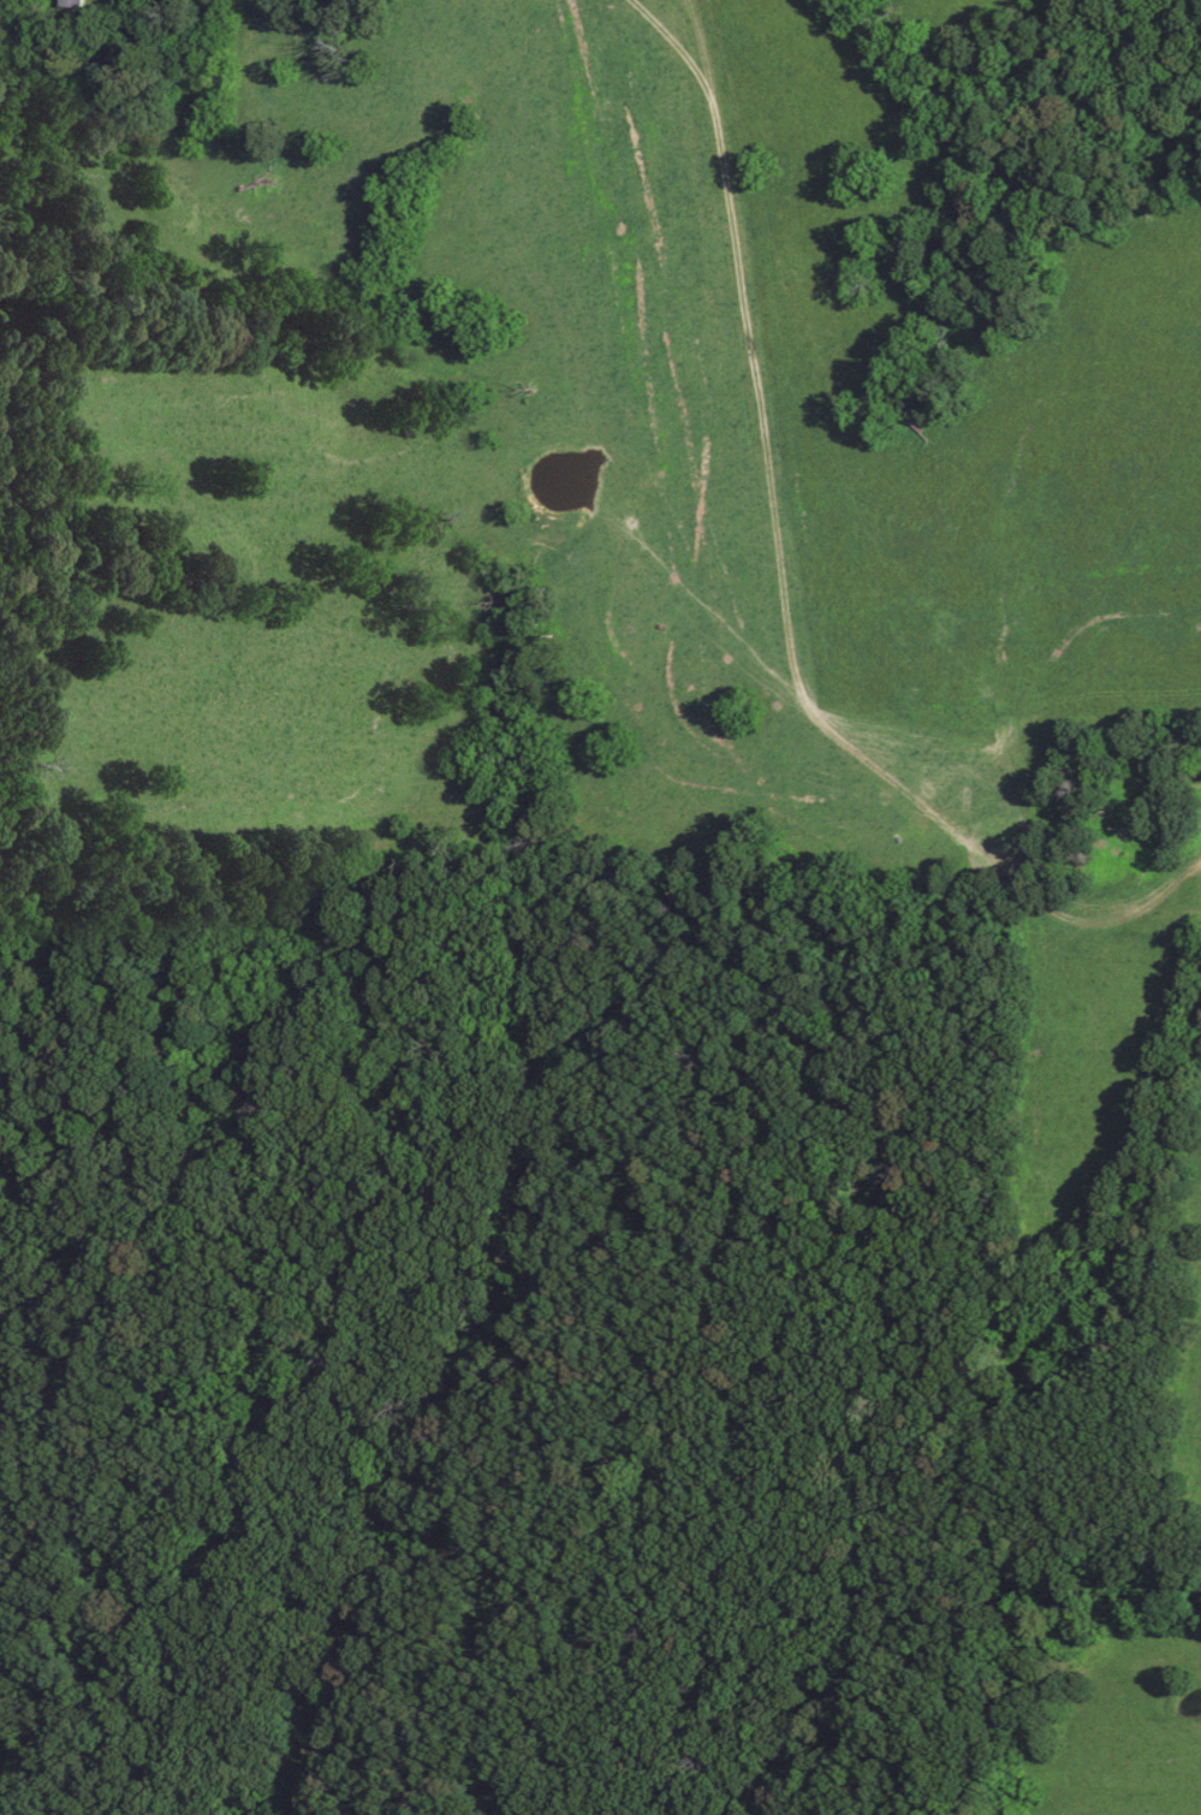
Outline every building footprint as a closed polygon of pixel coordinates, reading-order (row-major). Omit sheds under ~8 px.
[(58,12),(83,12),(83,0),(58,0),(58,12)]
